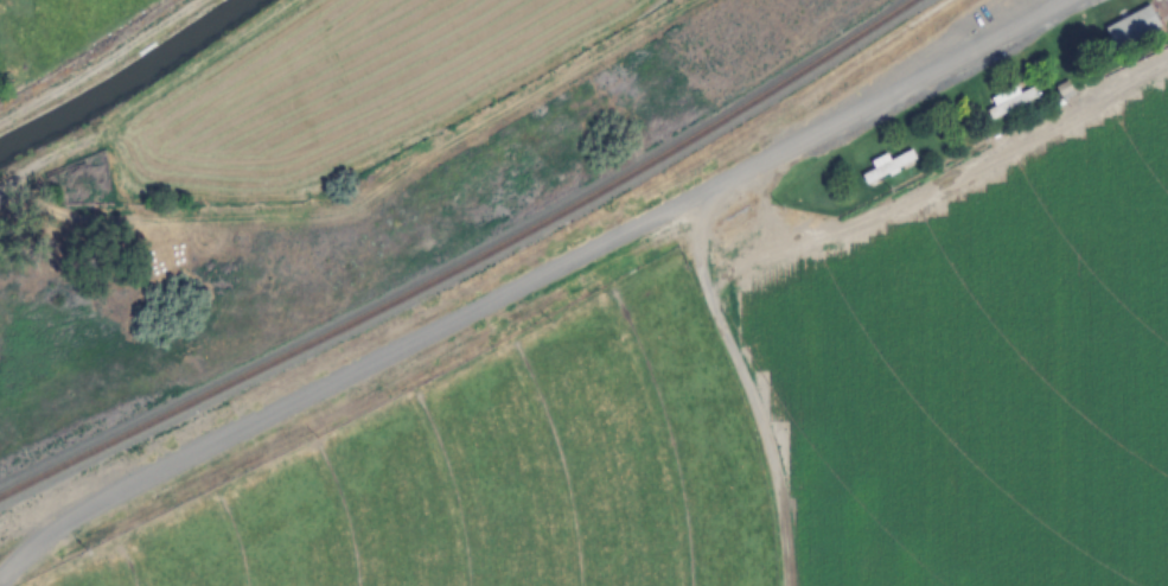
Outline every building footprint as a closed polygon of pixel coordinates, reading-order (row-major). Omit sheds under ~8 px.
[(1103,27),(1111,49),(1161,30),(1152,8),(1103,27)] [(1072,95),(1067,83),(1056,88),(1061,99),(1072,95)] [(989,99),(993,107),(985,111),(990,121),(1038,97),(1032,86),(1020,92),(1016,86),(989,99)] [(890,161),(887,154),(870,162),(874,170),(861,176),(867,189),(918,164),(911,150),(890,161)]
